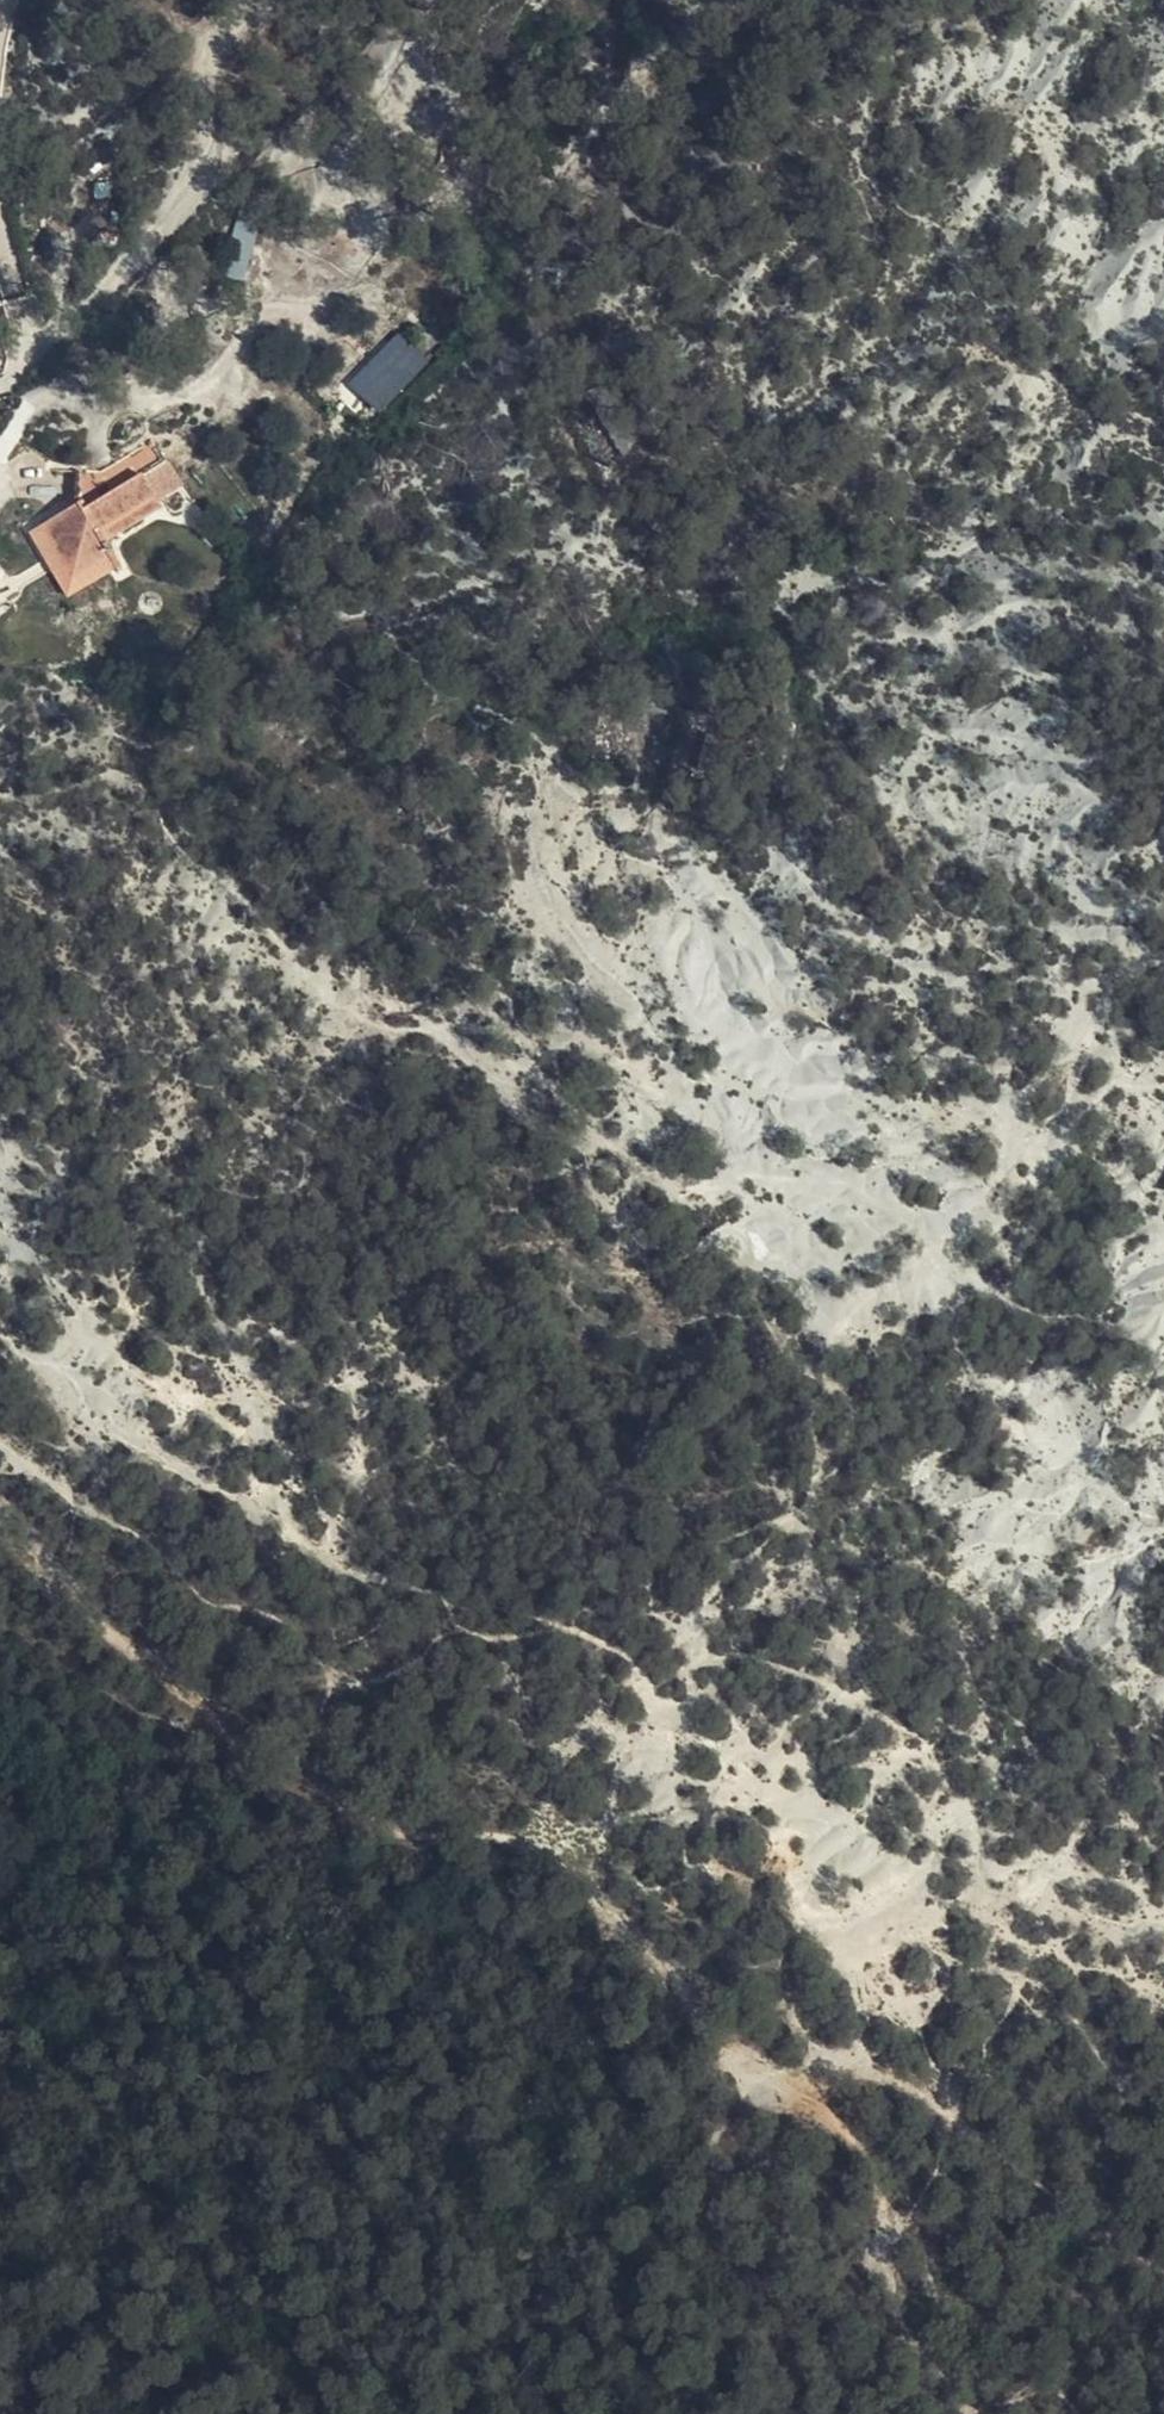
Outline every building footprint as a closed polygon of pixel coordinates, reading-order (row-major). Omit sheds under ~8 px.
[(257,238),(263,213),(241,207),(234,232),(257,238)] [(233,234),(223,270),(247,277),(257,241),(233,234)] [(381,410),(431,358),(400,328),(350,380),(381,410)] [(63,503),(27,525),(56,579),(100,555),(94,545),(150,508),(133,477),(154,464),(140,438),(92,467),(64,469),(63,503)] [(56,579),(27,525),(8,536),(46,606),(108,569),(100,555),(56,579)]
